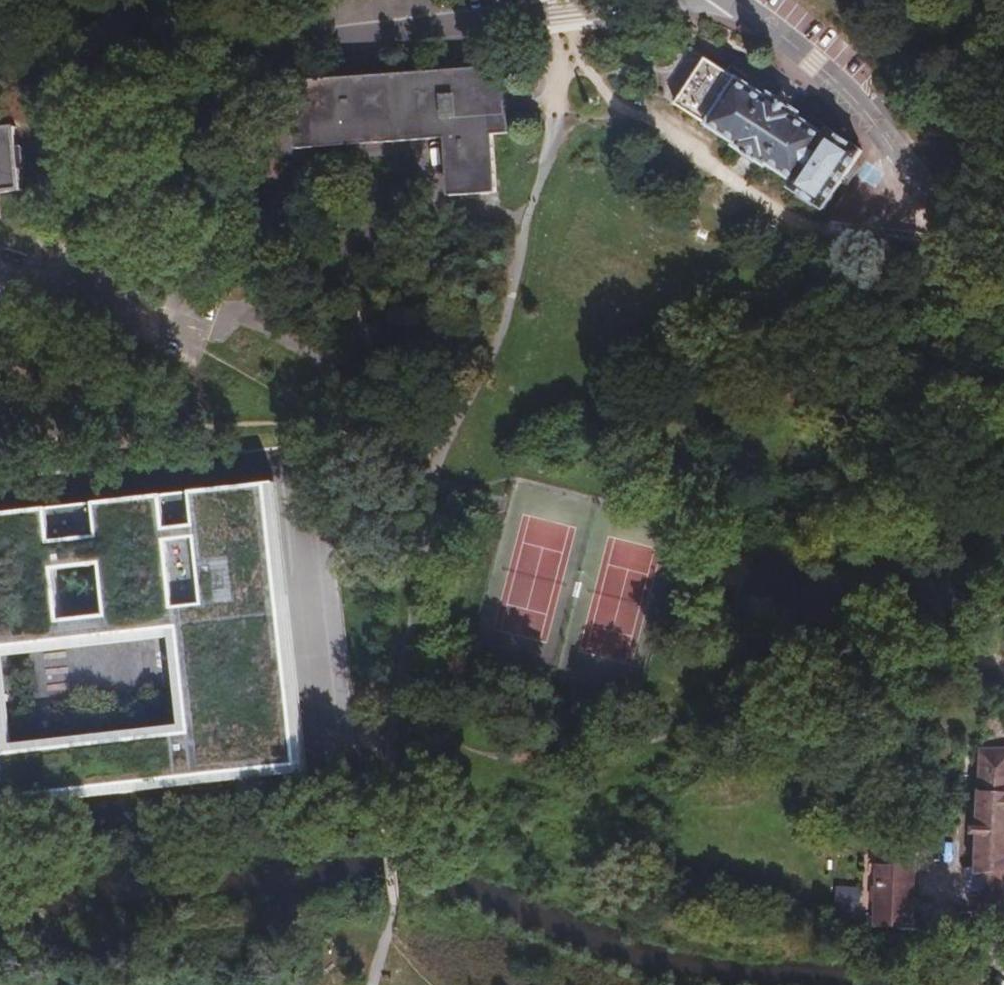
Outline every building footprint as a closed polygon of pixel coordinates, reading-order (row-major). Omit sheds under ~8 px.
[(699,59),(670,104),(702,125),(699,128),(761,168),(761,167),(787,183),(782,190),(818,214),(858,153),(821,129),(817,135),(791,118),(795,114),(763,93),(759,98),(699,59)] [(507,72),(297,81),(300,150),(448,144),(450,202),(497,200),(494,140),(510,139),(507,72)] [(18,194),(11,128),(0,130),(0,196),(18,194)] [(313,771),(297,627),(280,481),(0,514),(0,805),(313,771)] [(975,746),(973,866),(958,869),(963,892),(982,889),(986,909),(1003,908),(1003,747),(975,746)] [(872,854),(869,927),(908,928),(911,855),(872,854)] [(860,911),(861,884),(838,883),(837,910),(860,911)]
